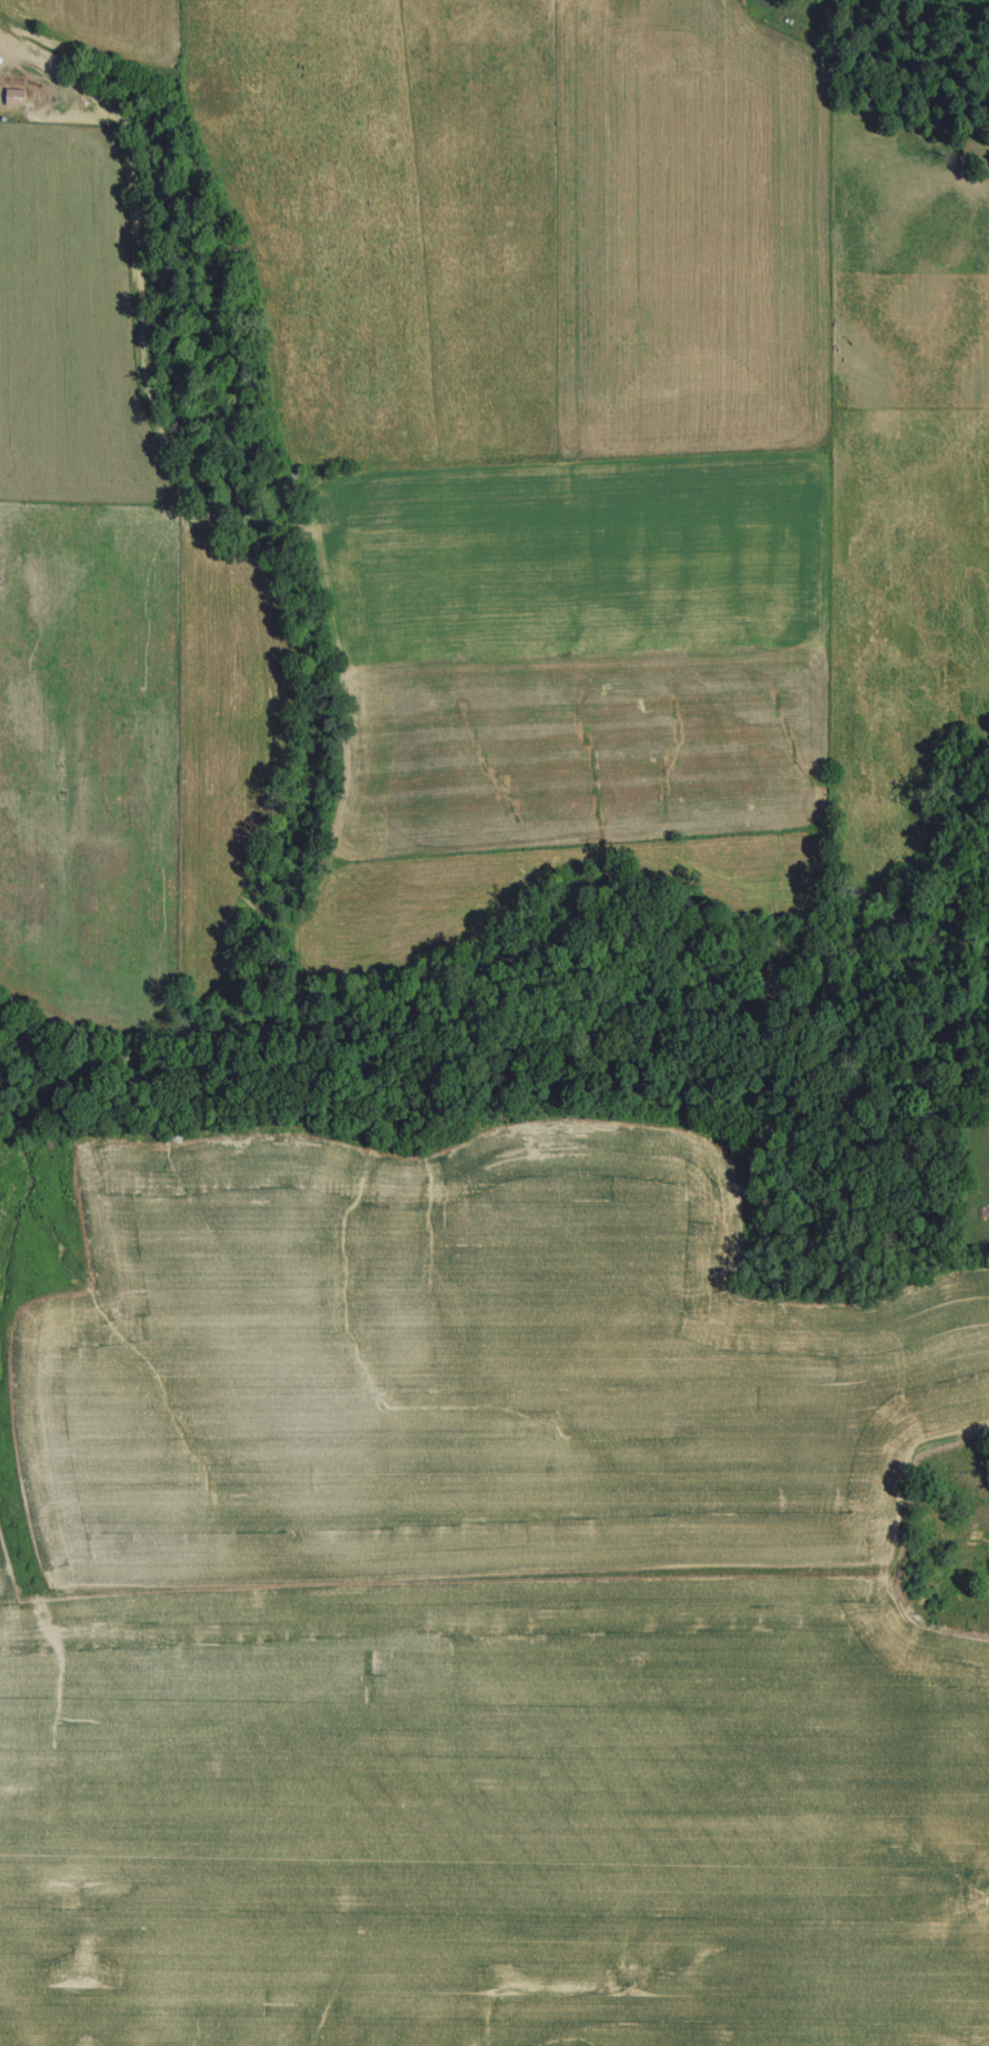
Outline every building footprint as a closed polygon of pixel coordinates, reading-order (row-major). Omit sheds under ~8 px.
[(1,105),(21,105),(22,88),(1,88),(1,105)]
